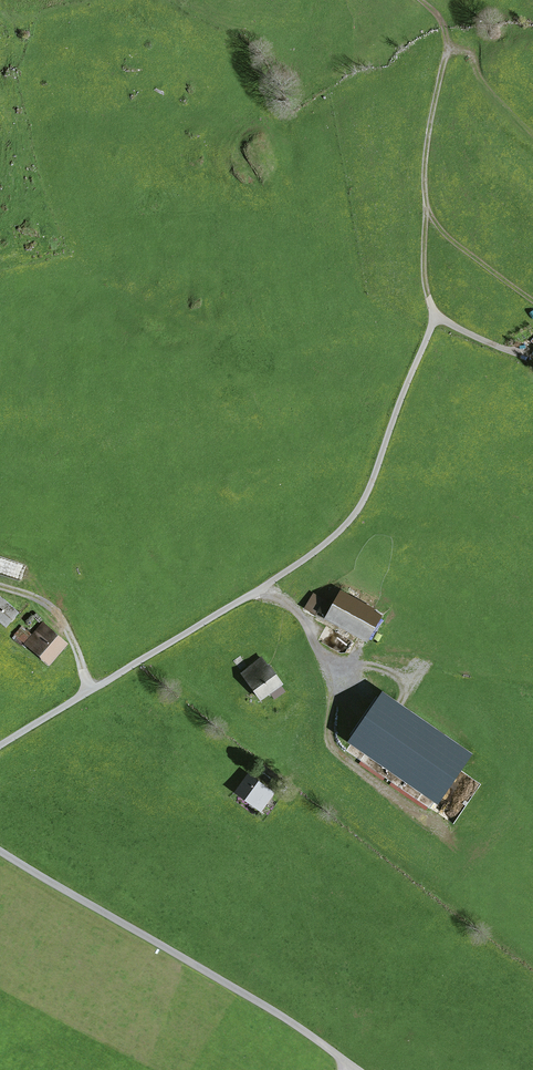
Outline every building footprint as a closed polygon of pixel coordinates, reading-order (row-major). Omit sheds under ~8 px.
[(324,600),(318,611),(326,616),(353,631),(367,639),(380,617),(372,612),(373,610),(367,607),(371,601),(349,588),(346,594),(340,591),(332,605),(324,600)] [(6,625),(17,612),(1,599),(0,600),(0,620),(6,625)] [(351,633),(353,631),(326,616),(324,617),(351,633)] [(25,641),(49,662),(65,644),(42,624),(32,636),(22,627),(12,638),(21,645),(25,641)] [(240,671),(258,698),(268,692),(278,685),(279,684),(261,657),(240,671)] [(272,699),(283,692),(278,685),(268,692),(272,699)] [(381,699),(354,738),(439,796),(465,758),(381,699)] [(259,774),(271,784),(277,777),(265,767),(259,774)] [(262,794),(267,798),(271,793),(249,777),(238,792),(255,804),(262,794)]
